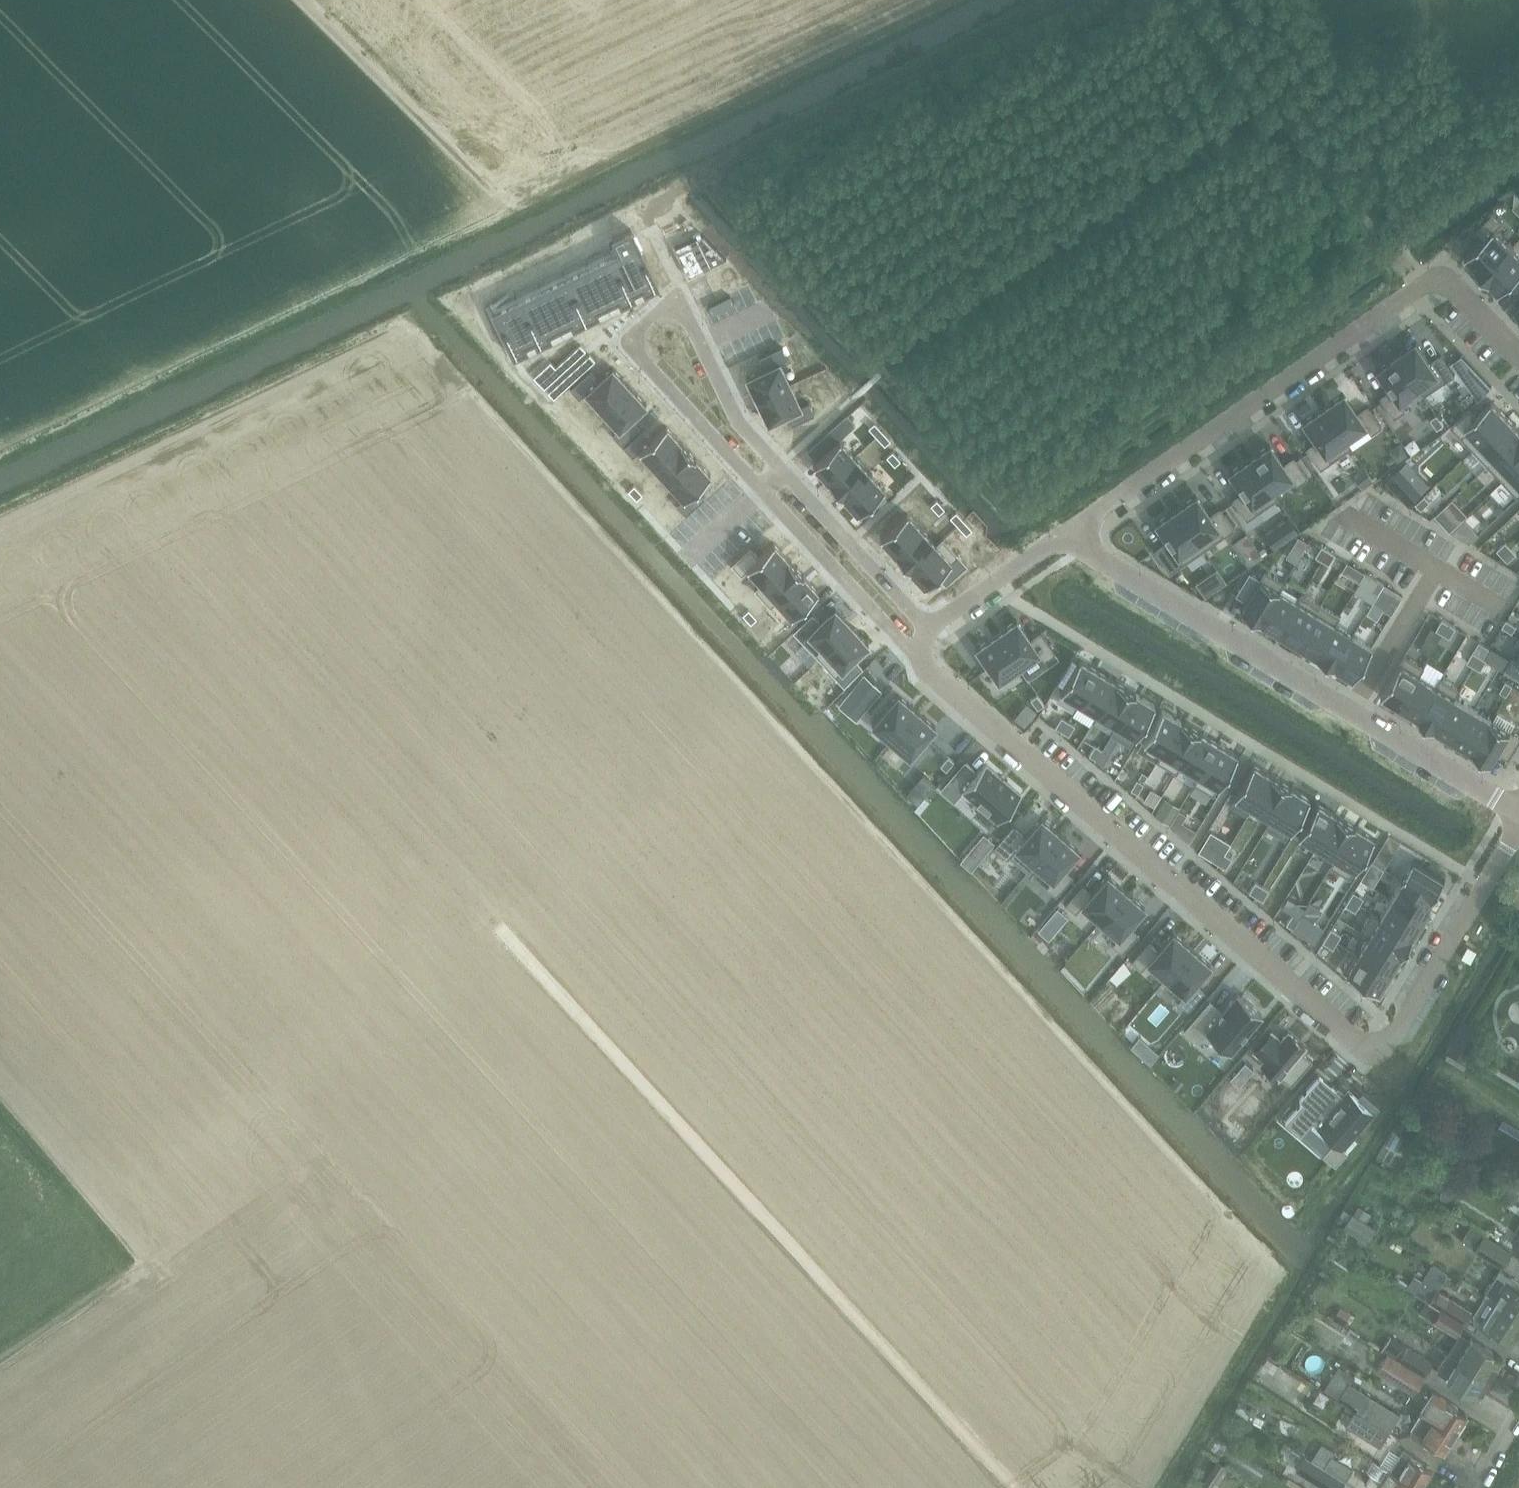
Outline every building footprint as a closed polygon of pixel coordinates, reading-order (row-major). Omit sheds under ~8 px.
[(1483,240),(1466,256),(1483,274),(1511,247),(1495,229),(1499,225),(1502,223),(1493,213),(1475,231),(1483,240)] [(494,309),(492,310),(514,354),(527,347),(525,342),(535,337),(537,342),(551,335),(549,330),(571,319),(573,325),(599,313),(596,307),(618,296),(621,302),(635,295),(632,290),(642,285),(645,290),(658,284),(631,227),(615,234),(613,236),(617,244),(619,249),(494,309)] [(696,235),(674,245),(689,275),(710,265),(696,235)] [(1483,274),(1500,292),(1517,276),(1518,278),(1518,255),(1511,247),(1483,274)] [(1417,341),(1396,356),(1419,388),(1439,374),(1445,382),(1455,375),(1441,354),(1430,361),(1417,341)] [(533,374),(544,386),(586,348),(580,342),(554,366),(549,360),(533,374)] [(764,368),(746,376),(757,399),(790,383),(780,361),(788,357),(782,345),(759,356),(764,368)] [(590,353),(548,390),(554,396),(595,359),(590,353)] [(1396,356),(1376,370),(1390,390),(1380,397),(1394,417),(1404,410),(1399,402),(1400,401),(1419,388),(1396,356)] [(589,370),(571,387),(579,397),(586,391),(602,409),(629,384),(612,366),(597,380),(589,370)] [(790,383),(757,399),(768,421),(786,413),(792,424),(814,413),(809,401),(801,405),(790,383)] [(629,384),(602,409),(619,427),(613,433),(621,443),(640,426),(631,416),(646,403),(629,384)] [(1343,392),(1323,407),(1351,447),(1352,447),(1346,439),(1365,425),(1371,433),(1381,426),(1380,424),(1367,405),(1357,412),(1343,392)] [(1470,408),(1451,426),(1473,449),(1507,417),(1492,401),(1477,415),(1470,408)] [(1449,424),(1455,417),(1446,406),(1438,412),(1449,424)] [(1323,407),(1302,421),(1316,440),(1306,448),(1320,468),(1351,447),(1323,407)] [(1437,414),(1431,419),(1438,429),(1444,424),(1437,414)] [(847,415),(826,434),(835,443),(840,439),(855,425),(847,415)] [(1473,449),(1488,465),(1518,436),(1518,429),(1507,417),(1473,449)] [(874,421),(868,426),(877,435),(883,430),(874,421)] [(643,429),(624,446),(633,455),(639,449),(654,465),(681,441),(666,424),(651,438),(643,429)] [(885,444),(891,439),(883,430),(877,435),(885,444)] [(1488,465),(1503,481),(1518,466),(1518,436),(1488,465)] [(816,460),(813,463),(828,480),(855,455),(840,439),(835,443),(816,460)] [(681,441),(654,465),(669,481),(696,457),(681,441)] [(1401,443),(1391,450),(1398,461),(1409,453),(1401,443)] [(1270,444),(1249,458),(1277,498),(1278,498),(1272,490),(1292,476),(1297,484),(1307,477),(1308,477),(1293,456),(1283,463),(1270,444)] [(901,459),(892,450),(887,455),(895,464),(901,459)] [(855,455),(828,480),(843,496),(870,471),(855,455)] [(696,457),(669,481),(684,498),(677,503),(686,513),(704,496),(696,487),(711,473),(696,457)] [(1249,458),(1229,472),(1242,492),(1232,499),(1247,519),(1277,498),(1249,458)] [(1406,461),(1387,480),(1409,503),(1429,485),(1406,461)] [(1503,481),(1518,497),(1518,466),(1503,481)] [(870,471),(843,496),(858,512),(885,488),(870,471)] [(634,484),(628,489),(637,498),(643,492),(634,484)] [(1196,494),(1176,508),(1204,549),(1234,528),(1220,507),(1210,514),(1196,494)] [(1425,495),(1416,504),(1422,509),(1430,501),(1425,495)] [(937,499),(931,504),(939,513),(945,507),(937,499)] [(1445,506),(1435,516),(1450,531),(1460,522),(1445,506)] [(1176,508),(1155,523),(1168,541),(1155,549),(1170,571),(1183,562),(1184,563),(1204,549),(1176,508)] [(958,524),(964,519),(956,510),(950,516),(958,524)] [(907,512),(880,536),(895,553),(922,528),(907,512)] [(1460,522),(1450,531),(1470,543),(1479,534),(1464,518),(1460,522)] [(966,533),(972,528),(964,519),(958,524),(966,533)] [(1289,521),(1280,527),(1286,536),(1295,530),(1289,521)] [(922,528),(895,553),(910,569),(937,544),(936,544),(922,528)] [(1298,537),(1292,547),(1301,552),(1307,543),(1298,537)] [(937,544),(910,569),(925,585),(937,574),(946,584),(967,564),(943,538),(936,544),(937,544)] [(750,546),(732,563),(741,573),(748,567),(761,582),(762,583),(789,558),(774,542),(759,555),(750,546)] [(1506,542),(1497,550),(1503,556),(1511,547),(1506,542)] [(1321,546),(1315,556),(1322,560),(1328,550),(1321,546)] [(1511,547),(1503,556),(1508,562),(1517,553),(1511,547)] [(1328,550),(1322,560),(1329,564),(1335,554),(1328,550)] [(761,582),(755,588),(770,605),(777,599),(776,599),(803,574),(789,558),(762,583),(761,582)] [(1362,569),(1355,564),(1348,575),(1356,579),(1362,569)] [(1265,570),(1240,610),(1260,622),(1280,590),(1285,582),(1265,570)] [(803,574),(776,599),(777,599),(791,615),(818,590),(803,574)] [(1377,580),(1371,590),(1377,594),(1383,584),(1377,580)] [(1384,584),(1378,592),(1398,604),(1403,595),(1384,584)] [(1280,590),(1260,622),(1277,632),(1297,600),(1280,590)] [(1297,600),(1277,632),(1296,644),(1321,604),(1302,592),(1297,600)] [(1321,604),(1296,644),(1316,656),(1335,624),(1340,615),(1321,604)] [(751,622),(757,617),(749,608),(743,613),(751,622)] [(812,613),(793,630),(804,642),(795,650),(809,665),(818,656),(819,658),(852,627),(835,609),(820,622),(812,613)] [(1017,619),(997,633),(1019,665),(1039,651),(1044,659),(1055,652),(1041,631),(1030,638),(1017,619)] [(1442,619),(1436,629),(1443,633),(1449,623),(1442,619)] [(1507,619),(1502,626),(1513,633),(1517,626),(1507,619)] [(1449,623),(1443,633),(1450,637),(1456,627),(1449,623)] [(1335,624),(1316,656),(1334,667),(1353,635),(1335,624)] [(852,627),(819,658),(844,685),(863,668),(854,659),(869,646),(852,627)] [(997,633),(976,647),(998,679),(1019,665),(997,633)] [(1353,635),(1334,667),(1353,678),(1372,646),(1353,635)] [(1473,652),(1467,662),(1474,666),(1480,656),(1473,652)] [(1404,654),(1380,695),(1400,707),(1419,675),(1424,666),(1404,654)] [(1480,656),(1474,666),(1481,670),(1487,660),(1480,656)] [(1506,669),(1518,676),(1518,657),(1517,660),(1514,657),(1506,669)] [(1079,659),(1060,690),(1079,702),(1099,670),(1079,659)] [(1099,670),(1079,702),(1098,713),(1117,681),(1099,670)] [(1419,675),(1400,707),(1417,717),(1436,685),(1419,675)] [(865,676),(851,692),(867,705),(880,690),(865,676)] [(1436,685),(1417,717),(1437,729),(1456,697),(1461,689),(1441,677),(1436,685)] [(1117,681),(1098,713),(1116,724),(1136,692),(1117,681)] [(1506,681),(1500,691),(1507,695),(1513,685),(1506,681)] [(1136,692),(1116,724),(1135,736),(1155,704),(1136,692)] [(1037,693),(1031,698),(1037,708),(1044,703),(1037,693)] [(898,694),(872,723),(891,740),(917,710),(898,694)] [(1456,697),(1437,729),(1455,740),(1474,708),(1456,697)] [(1474,708),(1455,740),(1474,751),(1493,720),(1474,708)] [(1162,709),(1143,741),(1161,752),(1162,752),(1181,720),(1162,709)] [(917,710),(891,740),(910,756),(936,726),(917,710)] [(1061,716),(1055,726),(1062,730),(1068,720),(1061,716)] [(1068,720),(1062,730),(1069,735),(1075,724),(1068,720)] [(1161,752),(1156,760),(1176,772),(1181,764),(1181,763),(1200,731),(1181,720),(1162,752),(1161,752)] [(1474,751),(1492,763),(1498,752),(1509,759),(1518,742),(1518,735),(1511,731),(1493,720),(1474,751)] [(1200,731),(1181,763),(1181,764),(1198,774),(1199,774),(1218,743),(1200,731)] [(1198,774),(1193,782),(1213,794),(1238,754),(1218,743),(1199,774),(1198,774)] [(1095,744),(1089,754),(1096,758),(1102,748),(1095,744)] [(1102,748),(1096,758),(1102,763),(1109,752),(1102,748)] [(947,756),(940,765),(945,770),(953,761),(947,756)] [(965,761),(941,789),(954,800),(963,790),(999,820),(1021,794),(985,763),(977,772),(965,761)] [(1253,764),(1233,795),(1253,807),(1272,775),(1253,764)] [(923,774),(916,782),(927,792),(934,784),(923,774)] [(1272,775),(1253,807),(1271,818),(1291,786),(1272,775)] [(1137,778),(1131,788),(1138,793),(1144,782),(1137,778)] [(1271,818),(1266,826),(1285,838),(1309,798),(1291,786),(1271,818)] [(1153,805),(1160,794),(1150,788),(1143,799),(1153,805)] [(1165,798),(1155,814),(1168,826),(1169,824),(1178,809),(1179,807),(1165,798)] [(1317,802),(1298,834),(1317,846),(1336,814),(1317,802)] [(1169,824),(1168,826),(1175,832),(1186,814),(1178,809),(1169,824)] [(1336,814),(1317,846),(1335,857),(1336,857),(1355,825),(1336,814)] [(1013,825),(994,847),(1007,858),(1009,855),(1028,871),(1060,833),(1041,817),(1025,835),(1013,825)] [(1335,857),(1330,865),(1350,877),(1374,837),(1355,825),(1336,857),(1335,857)] [(1060,833),(1028,871),(1029,871),(1035,864),(1053,879),(1047,887),(1056,895),(1073,876),(1063,868),(1079,850),(1060,833)] [(984,834),(976,843),(986,852),(994,843),(984,834)] [(1379,847),(1371,860),(1383,867),(1391,854),(1379,847)] [(1218,849),(1212,859),(1219,863),(1225,853),(1218,849)] [(1225,853),(1219,863),(1225,867),(1232,857),(1225,853)] [(1414,860),(1402,879),(1434,898),(1446,879),(1414,860)] [(1369,861),(1364,869),(1366,870),(1377,877),(1382,868),(1371,862),(1369,861)] [(1082,884),(1066,903),(1076,912),(1082,904),(1100,920),(1126,890),(1107,874),(1092,892),(1082,884)] [(1402,879),(1391,897),(1423,917),(1434,898),(1402,879)] [(1255,881),(1249,891),(1256,895),(1262,885),(1255,881)] [(1262,885),(1256,895),(1263,899),(1269,889),(1262,885)] [(1126,890),(1100,920),(1119,936),(1112,944),(1122,952),(1139,933),(1129,925),(1145,907),(1126,890)] [(1353,890),(1349,897),(1359,903),(1364,897),(1353,890)] [(1349,897),(1345,904),(1355,910),(1359,903),(1349,897)] [(1380,915),(1380,916),(1412,935),(1423,917),(1391,897),(1380,915)] [(1055,908),(1046,919),(1056,928),(1066,917),(1055,908)] [(1372,910),(1360,930),(1368,935),(1369,934),(1401,954),(1412,935),(1380,916),(1380,915),(1372,910)] [(1292,913),(1286,923),(1293,927),(1299,917),(1292,913)] [(1293,927),(1292,929),(1314,943),(1323,928),(1301,914),(1299,917),(1293,927)] [(1331,927),(1327,934),(1337,941),(1341,934),(1331,927)] [(1148,941),(1132,961),(1141,969),(1148,962),(1166,978),(1192,947),(1173,931),(1158,949),(1148,941)] [(1327,934),(1323,941),(1333,947),(1337,941),(1327,934)] [(1358,952),(1358,953),(1390,972),(1401,954),(1369,934),(1368,935),(1358,952)] [(1192,947),(1166,978),(1185,994),(1178,1001),(1188,1009),(1205,990),(1195,982),(1211,963),(1192,947)] [(1354,950),(1342,970),(1378,991),(1390,972),(1358,953),(1358,952),(1354,950)] [(1207,1004),(1184,1030),(1198,1042),(1207,1032),(1230,1051),(1262,1013),(1251,1004),(1254,1002),(1244,993),(1241,996),(1235,990),(1220,1008),(1216,1012),(1207,1004)] [(1465,1019),(1447,1048),(1468,1061),(1485,1032),(1465,1019)] [(1271,1032),(1254,1053),(1262,1060),(1259,1063),(1277,1079),(1281,1074),(1291,1083),(1311,1060),(1300,1051),(1305,1046),(1287,1031),(1279,1039),(1271,1032)] [(1244,1062),(1230,1079),(1238,1085),(1253,1069),(1244,1062)] [(1302,1101),(1285,1121),(1301,1134),(1312,1121),(1335,1141),(1323,1154),(1335,1165),(1348,1151),(1343,1146),(1377,1107),(1363,1095),(1359,1099),(1349,1090),(1343,1096),(1320,1075),(1299,1099),(1302,1101)] [(1503,1118),(1495,1130),(1518,1145),(1518,1128),(1503,1118)] [(1358,1205),(1354,1212),(1367,1221),(1372,1214),(1358,1205)] [(1343,1208),(1339,1216),(1345,1219),(1346,1220),(1350,1213),(1349,1212),(1343,1208)] [(1352,1212),(1343,1226),(1365,1241),(1374,1226),(1352,1212)] [(1483,1235),(1475,1249),(1502,1266),(1510,1252),(1483,1235)] [(1488,1287),(1483,1296),(1486,1297),(1487,1297),(1518,1318),(1518,1290),(1516,1288),(1518,1282),(1499,1270),(1488,1287)] [(1398,1276),(1395,1282),(1407,1289),(1411,1284),(1398,1276)] [(1436,1289),(1429,1300),(1463,1321),(1470,1310),(1436,1289)] [(1518,1331),(1518,1318),(1487,1297),(1486,1297),(1486,1298),(1476,1314),(1477,1323),(1500,1338),(1502,1334),(1513,1341),(1518,1331)] [(1455,1334),(1463,1321),(1429,1300),(1428,1301),(1440,1308),(1432,1320),(1455,1334)] [(1339,1307),(1332,1318),(1342,1324),(1348,1313),(1339,1307)] [(1470,1337),(1457,1357),(1457,1358),(1489,1378),(1501,1360),(1490,1353),(1492,1350),(1470,1337)] [(1408,1346),(1399,1359),(1399,1360),(1424,1376),(1433,1361),(1408,1346)] [(1414,1393),(1424,1376),(1399,1360),(1399,1359),(1387,1352),(1376,1370),(1414,1393)] [(1436,1370),(1445,1376),(1455,1382),(1454,1385),(1465,1392),(1467,1390),(1478,1397),(1489,1378),(1457,1358),(1447,1352),(1436,1370)] [(1267,1358),(1262,1366),(1273,1372),(1277,1365),(1267,1358)] [(1349,1381),(1338,1398),(1360,1412),(1390,1431),(1400,1414),(1371,1395),(1349,1381)] [(1455,1433),(1466,1415),(1456,1409),(1457,1406),(1433,1390),(1420,1411),(1421,1412),(1455,1433)] [(1380,1445),(1390,1431),(1360,1412),(1360,1413),(1355,1410),(1346,1424),(1380,1445)] [(1443,1452),(1455,1433),(1421,1412),(1409,1430),(1411,1436),(1431,1448),(1433,1445),(1443,1452)] [(1335,1451),(1321,1443),(1312,1458),(1324,1466),(1345,1479),(1347,1480),(1354,1468),(1333,1456),(1335,1451)] [(1389,1470),(1418,1487),(1420,1487),(1432,1470),(1421,1464),(1422,1461),(1403,1449),(1389,1470)] [(1296,1469),(1327,1487),(1340,1487),(1345,1479),(1324,1466),(1312,1458),(1305,1454),(1296,1469)] [(1200,1487),(1211,1487),(1225,1466),(1226,1465),(1218,1460),(1214,1466),(1200,1487)] [(1389,1470),(1388,1470),(1382,1480),(1372,1474),(1365,1483),(1373,1487),(1418,1487),(1389,1470)]
